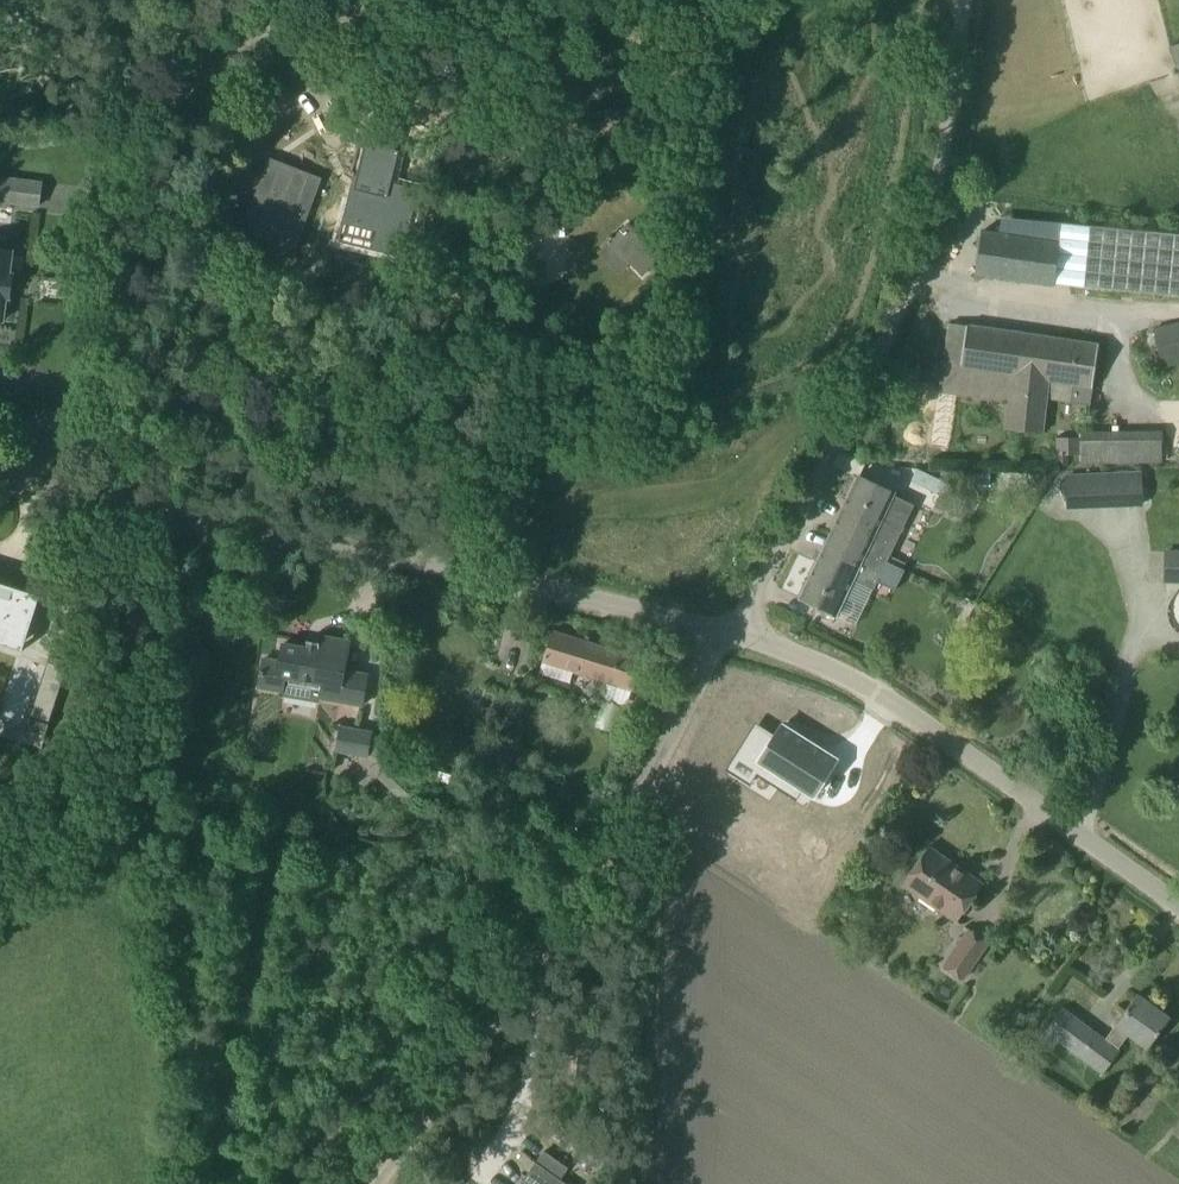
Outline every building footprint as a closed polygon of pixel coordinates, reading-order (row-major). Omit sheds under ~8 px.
[(390,8),(425,0),(388,0),(390,8)] [(1171,46),(1178,68),(1178,43),(1171,46)] [(401,152),(365,143),(364,142),(345,222),(381,232),(401,152)] [(269,157),(240,231),(293,251),(321,178),(269,157)] [(38,204),(41,183),(0,177),(0,200),(38,204)] [(661,257),(627,222),(597,251),(619,273),(629,264),(641,276),(661,257)] [(1064,224),(1061,253),(1178,267),(1178,237),(1064,224)] [(981,231),(975,273),(1054,286),(1060,243),(981,231)] [(2,321),(5,297),(9,298),(12,275),(8,275),(11,250),(0,249),(0,321),(2,321)] [(1046,400),(1071,403),(1091,406),(1099,344),(950,323),(939,391),(1009,401),(1005,429),(1042,434),(1046,400)] [(1154,329),(1161,354),(1178,349),(1178,323),(1154,329)] [(1080,463),(1162,461),(1162,432),(1080,433),(1080,437),(1056,438),(1057,454),(1058,454),(1058,465),(1067,465),(1066,454),(1080,454),(1080,463)] [(1147,505),(1146,470),(1066,472),(1067,507),(1147,505)] [(929,474),(922,489),(939,497),(946,482),(929,474)] [(859,475),(830,535),(887,561),(914,505),(893,495),(894,493),(859,475)] [(887,561),(830,535),(799,598),(835,615),(853,580),(873,590),(887,561)] [(1165,552),(1164,581),(1172,581),(1171,583),(1178,584),(1178,553),(1165,552)] [(0,582),(0,633),(0,632),(25,640),(40,595),(0,582)] [(975,606),(967,618),(983,628),(990,615),(975,606)] [(107,628),(120,627),(119,610),(107,611),(107,628)] [(59,629),(46,666),(65,672),(78,636),(59,629)] [(543,661),(539,673),(571,683),(574,672),(595,678),(590,697),(582,694),(570,731),(578,733),(573,751),(564,748),(558,767),(590,777),(596,760),(602,762),(620,706),(607,702),(613,684),(633,690),(643,660),(553,631),(543,661)] [(318,650),(305,648),(282,644),(279,661),(263,659),(259,682),(284,686),(282,696),(319,703),(320,696),(364,704),(370,671),(345,667),(350,641),(320,636),(318,650)] [(44,735),(58,694),(39,687),(25,728),(44,735)] [(755,722),(735,753),(794,791),(799,783),(813,791),(836,755),(832,753),(829,758),(805,743),(809,738),(781,720),(773,733),(755,722)] [(339,725),(335,752),(368,757),(372,730),(339,725)] [(982,883),(928,846),(902,884),(956,922),(982,883)] [(962,979),(988,942),(969,929),(943,966),(962,979)] [(1045,1031),(1047,1032),(1040,1042),(1052,1050),(1058,1041),(1103,1073),(1120,1050),(1118,1049),(1128,1034),(1147,1048),(1170,1017),(1137,993),(1115,1024),(1115,1025),(1105,1039),(1062,1008),(1045,1031)] [(559,1179),(567,1167),(544,1150),(520,1183),(567,1183),(559,1179)]
